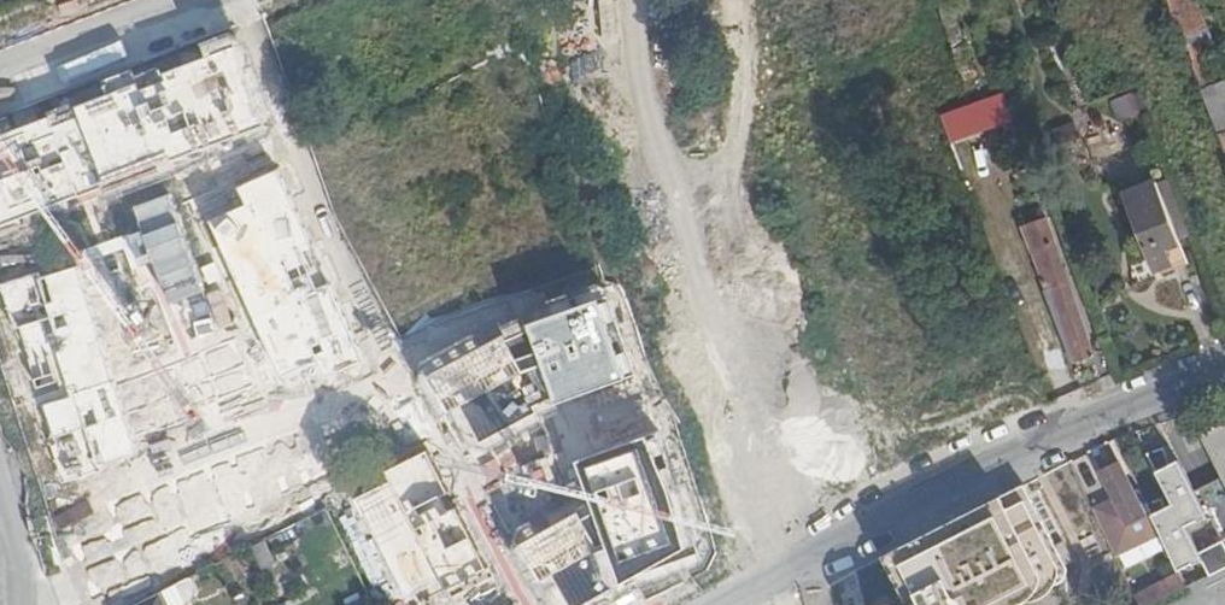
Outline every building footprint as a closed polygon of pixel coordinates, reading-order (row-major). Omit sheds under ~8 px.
[(1168,10),(1193,1),(1194,1),(1194,0),(1164,0),(1168,10)] [(1193,1),(1168,10),(1224,159),(1224,92),(1222,83),(1214,86),(1197,44),(1208,40),(1193,1)] [(1121,122),(1148,111),(1141,90),(1113,101),(1121,122)] [(1125,189),(1153,266),(1171,260),(1164,242),(1183,236),(1165,188),(1161,177),(1125,189)] [(1029,226),(1051,288),(1070,282),(1048,219),(1029,226)] [(1095,350),(1070,282),(1051,288),(1077,356),(1095,350)] [(1073,378),(1042,298),(1023,305),(1054,385),(1073,378)] [(1202,432),(1224,478),(1224,424),(1202,432)] [(1145,504),(1175,565),(1198,555),(1207,572),(1224,565),(1224,547),(1220,539),(1195,549),(1182,527),(1204,516),(1176,459),(1167,463),(1161,446),(1145,452),(1172,504),(1164,508),(1161,499),(1145,504)] [(1129,492),(1117,462),(1101,469),(1113,498),(1120,515),(1136,509),(1129,492)] [(879,604),(1100,604),(1040,481),(937,518),(873,551),(879,604)] [(1133,489),(1129,492),(1136,509),(1120,515),(1113,498),(1091,508),(1115,558),(1157,539),(1133,489)] [(402,568),(378,579),(383,593),(408,581),(402,568)] [(1137,593),(1143,604),(1159,604),(1190,590),(1181,572),(1137,593)] [(178,584),(148,598),(152,604),(177,604),(179,604),(182,594),(178,584)]
